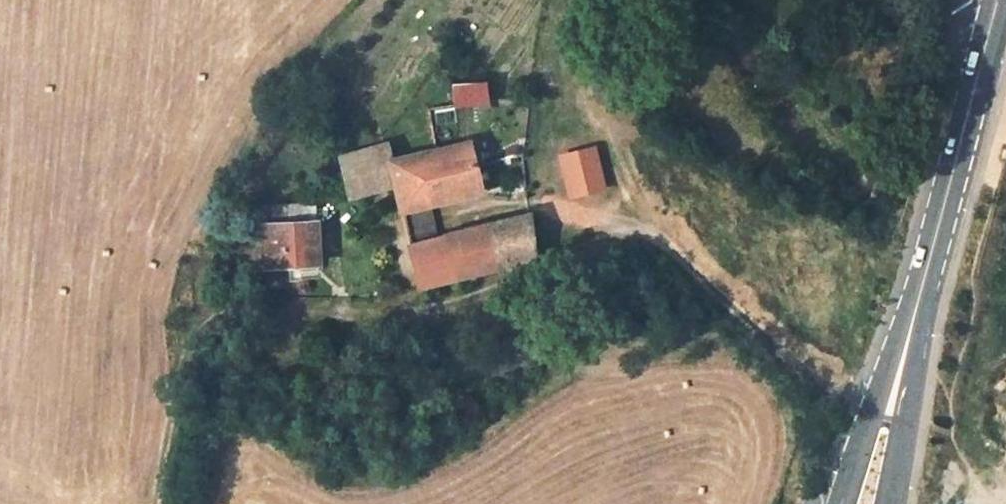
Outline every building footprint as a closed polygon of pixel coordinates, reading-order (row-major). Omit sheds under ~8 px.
[(450,83),(452,105),(487,102),(485,80),(450,83)] [(438,149),(390,161),(387,161),(392,184),(399,211),(435,203),(480,192),(476,174),(482,173),(479,162),(475,140),(438,149)] [(360,194),(392,184),(387,161),(390,161),(386,144),(338,159),(347,193),(349,198),(360,194)] [(593,148),(560,155),(569,196),(602,187),(593,148)] [(399,211),(407,247),(443,237),(435,203),(399,211)] [(313,204),(306,204),(259,206),(260,267),(317,263),(313,204)] [(528,215),(443,237),(407,247),(417,287),(532,259),(528,215)]
